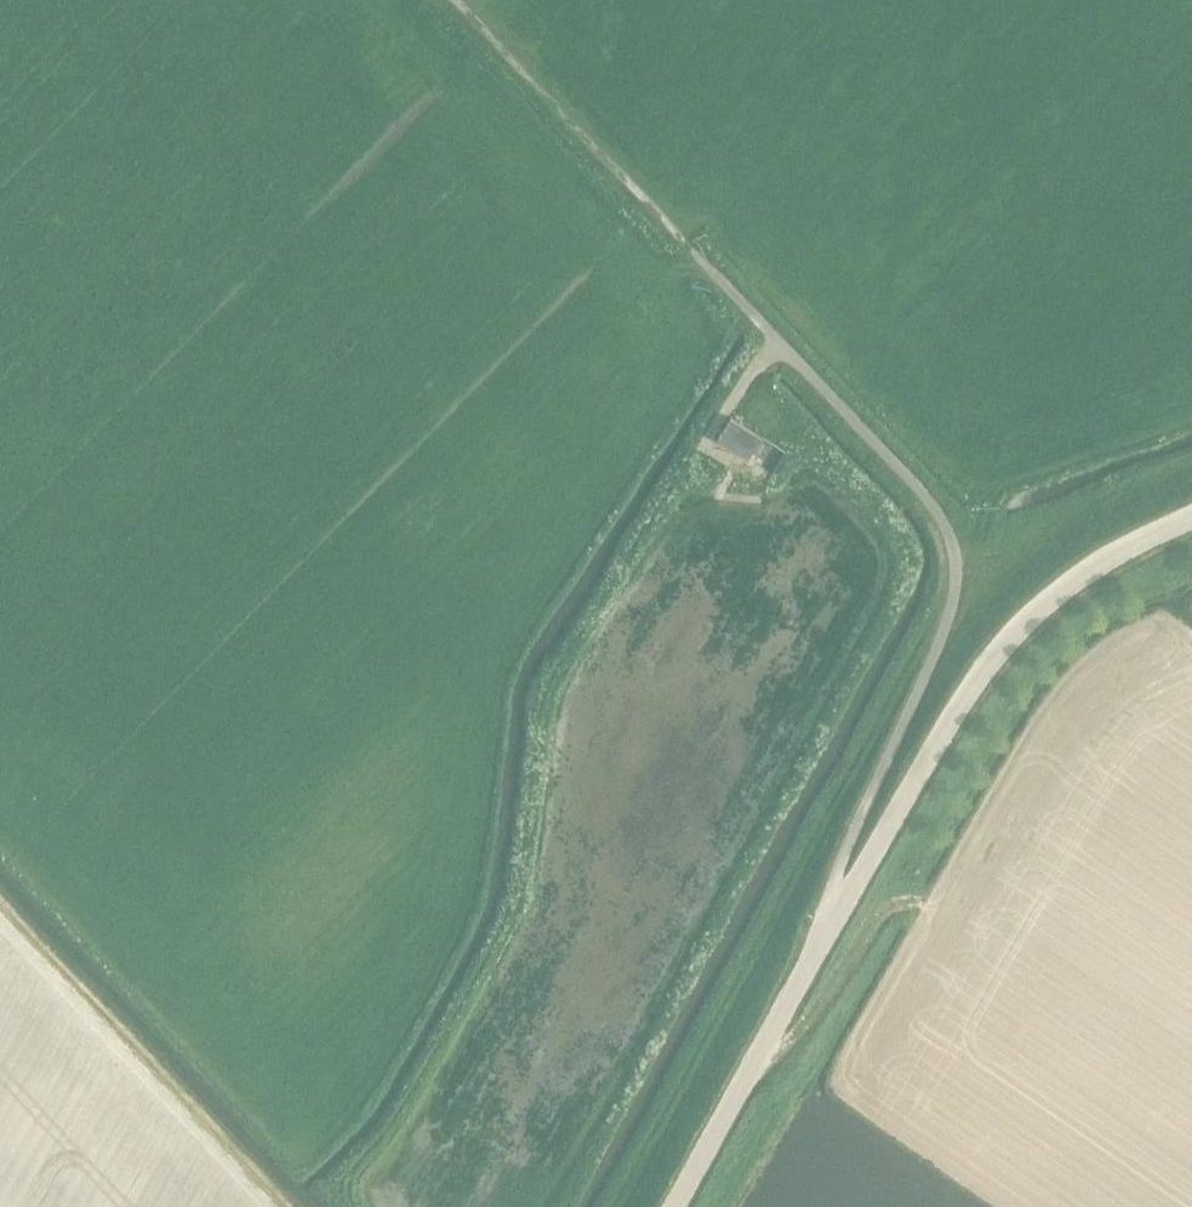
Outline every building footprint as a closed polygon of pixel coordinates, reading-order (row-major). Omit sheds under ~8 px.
[(718,440),(749,459),(763,437),(732,417),(718,440)]
